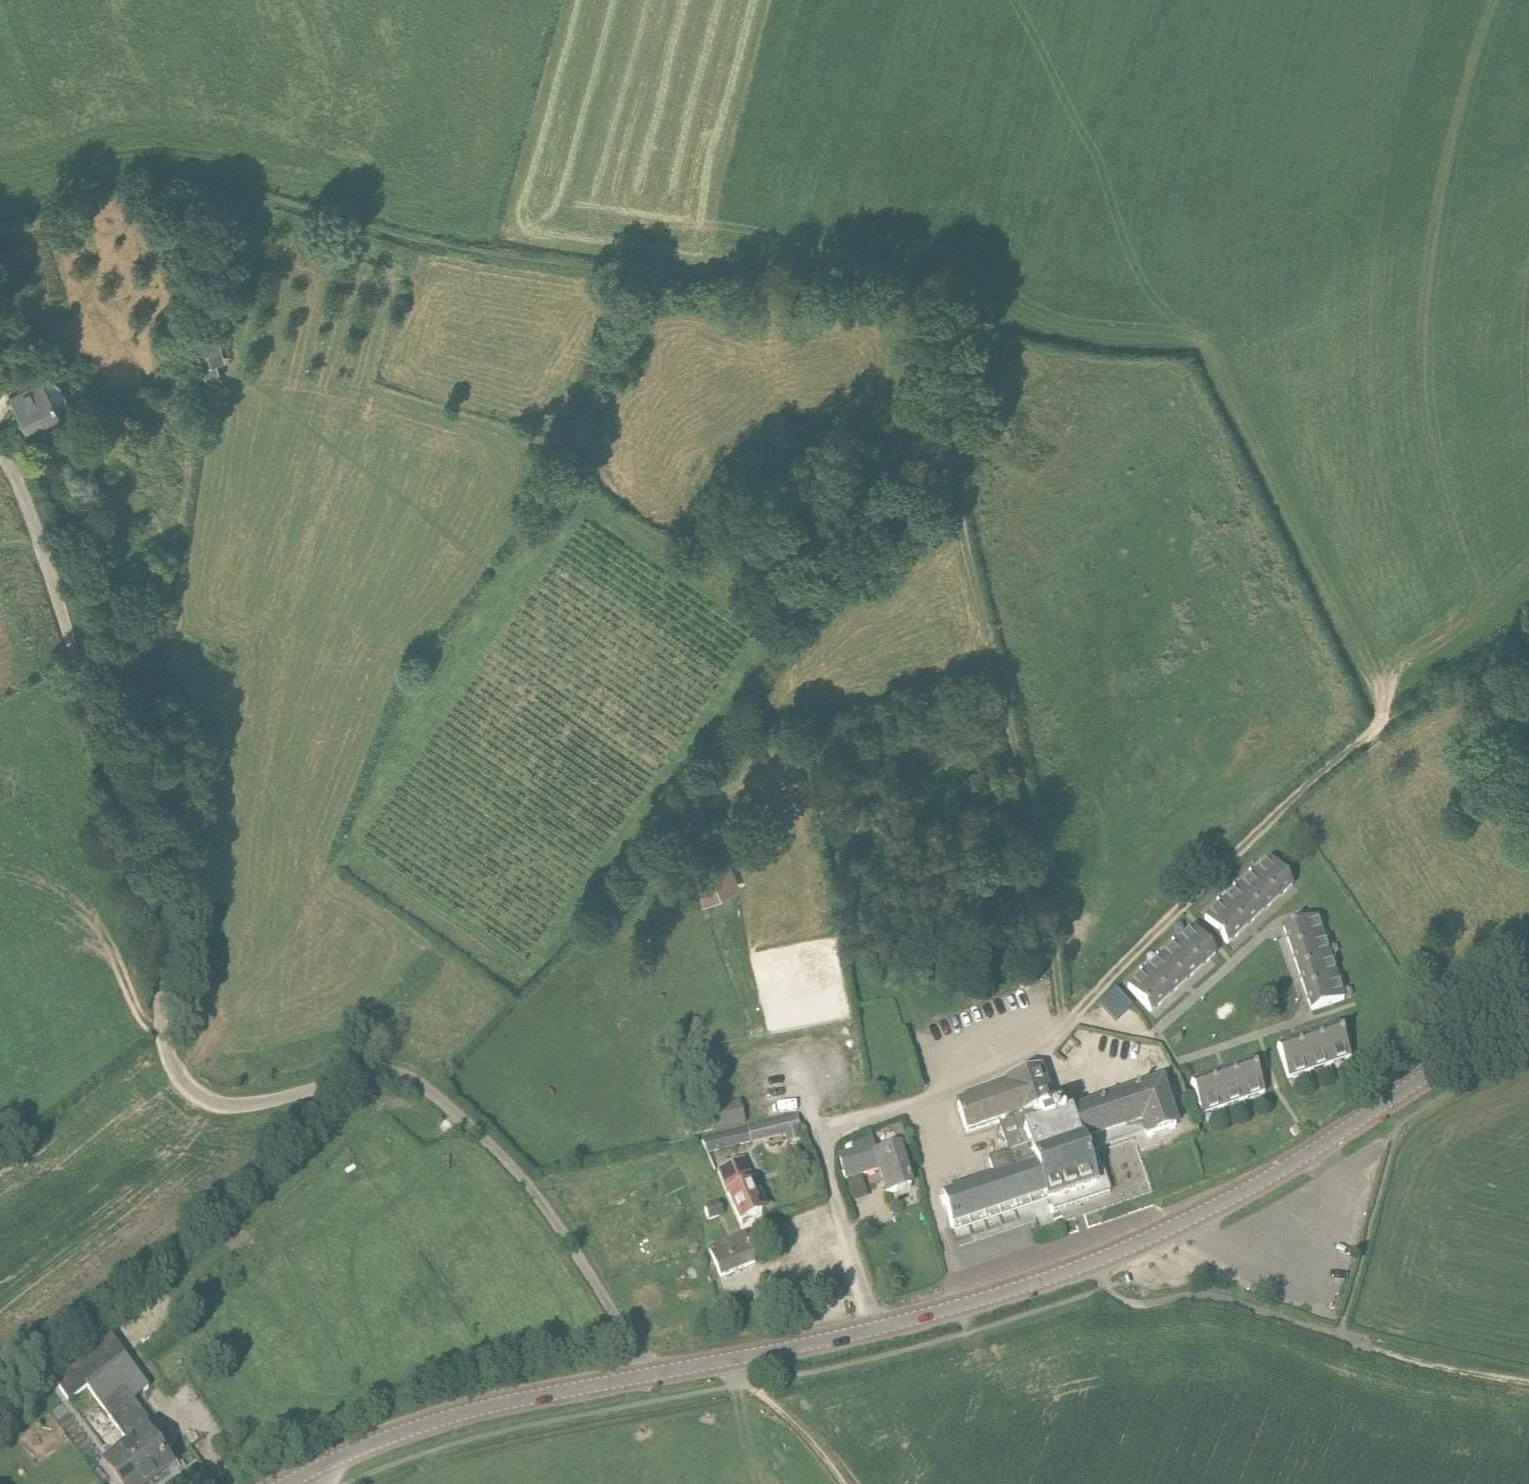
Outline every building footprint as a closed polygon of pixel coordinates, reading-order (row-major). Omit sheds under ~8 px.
[(223,362),(219,344),(205,346),(206,351),(196,354),(201,368),(223,362)] [(46,379),(44,381),(42,379),(9,396),(27,430),(60,413),(58,410),(62,408),(66,403),(66,395),(60,383),(54,380),(46,379)] [(584,488),(574,480),(561,493),(567,499),(575,498),(584,488)] [(703,906),(741,888),(726,857),(688,875),(703,906)] [(1276,899),(1292,884),(1270,859),(1253,874),(1276,899)] [(1260,913),(1276,899),(1253,874),(1237,888),(1260,913)] [(1243,928),(1260,913),(1237,888),(1221,903),(1243,928)] [(1227,943),(1243,928),(1221,903),(1205,917),(1227,943)] [(1283,927),(1290,948),(1323,937),(1316,916),(1283,927)] [(1199,968),(1215,953),(1193,928),(1176,943),(1199,968)] [(1290,948),(1297,969),(1330,958),(1323,937),(1290,948)] [(1183,983),(1199,968),(1176,943),(1160,957),(1183,983)] [(1166,997),(1183,983),(1160,957),(1144,972),(1166,997)] [(1297,969),(1304,990),(1337,979),(1330,958),(1297,969)] [(1150,1012),(1166,997),(1144,972),(1127,987),(1150,1012)] [(1337,979),(1304,990),(1311,1010),(1343,999),(1337,979)] [(1119,987),(1103,1002),(1119,1019),(1135,1005),(1119,987)] [(1340,1025),(1319,1032),(1330,1064),(1350,1057),(1340,1025)] [(1319,1032),(1298,1039),(1309,1071),(1329,1064),(1319,1032)] [(1309,1071),(1298,1039),(1277,1046),(1288,1078),(1309,1071)] [(1253,1061),(1233,1068),(1243,1100),(1264,1093),(1253,1061)] [(1059,1108),(1055,1109),(1042,1067),(1005,1079),(1007,1085),(956,1102),(966,1134),(998,1123),(1007,1150),(987,1157),(994,1179),(941,1197),(952,1229),(1046,1197),(1053,1212),(1110,1193),(1091,1139),(1142,1122),(1148,1137),(1175,1128),(1159,1081),(1068,1110),(1069,1113),(1062,1115),(1061,1112),(1059,1108)] [(1233,1068),(1212,1075),(1223,1107),(1243,1100),(1233,1068)] [(1212,1075),(1191,1082),(1201,1114),(1223,1107),(1212,1075)] [(745,1124),(741,1100),(689,1112),(694,1135),(745,1124)] [(784,1145),(801,1142),(796,1118),(747,1128),(751,1143),(782,1136),(784,1145)] [(706,1153),(751,1143),(747,1128),(703,1138),(706,1153)] [(910,1187),(898,1145),(876,1151),(872,1138),(852,1145),(852,1142),(843,1145),(845,1155),(839,1157),(846,1179),(847,1179),(861,1175),(880,1169),(887,1194),(910,1187)] [(760,1199),(752,1182),(754,1181),(745,1159),(732,1164),(731,1162),(717,1168),(728,1192),(741,1222),(761,1212),(759,1207),(760,1206),(759,1205),(758,1205),(756,1201),(760,1199)] [(718,1200),(704,1206),(710,1220),(723,1215),(718,1200)] [(755,1263),(744,1235),(709,1249),(720,1277),(755,1263)] [(156,1427),(154,1428),(134,1400),(149,1388),(111,1335),(84,1355),(161,1471),(168,1467),(177,1461),(156,1427)] [(161,1471),(84,1355),(53,1378),(69,1400),(87,1387),(130,1446),(107,1462),(123,1483),(143,1483),(161,1471)]
